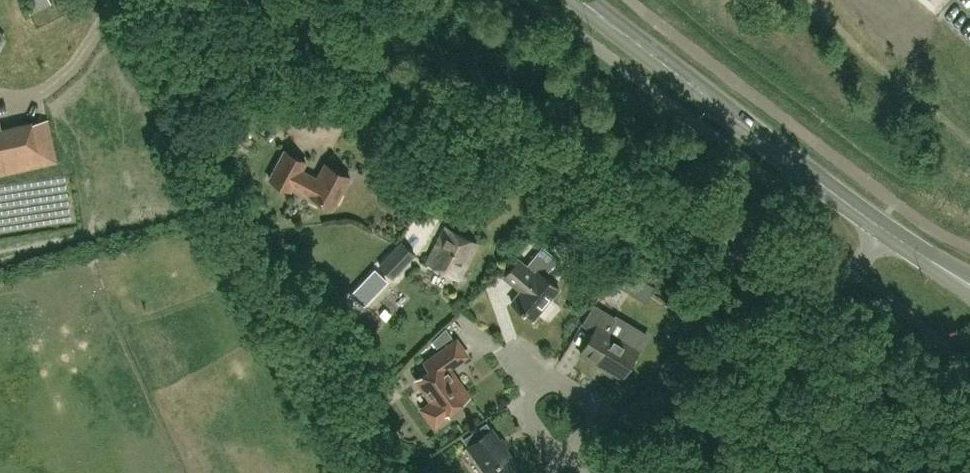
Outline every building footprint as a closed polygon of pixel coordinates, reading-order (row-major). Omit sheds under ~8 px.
[(50,0),(29,0),(25,2),(31,13),(51,2),(50,0)] [(47,119),(1,129),(0,123),(0,174),(57,161),(47,119)] [(244,145),(251,131),(242,126),(235,140),(244,145)] [(286,150),(271,178),(292,190),(294,185),(334,206),(351,176),(326,163),(318,178),(303,169),(307,162),(286,150)] [(428,261),(459,278),(478,242),(446,226),(428,261)] [(415,253),(402,241),(380,264),(393,276),(415,253)] [(543,245),(526,264),(519,258),(504,276),(521,290),(511,300),(533,319),(560,288),(545,275),(559,258),(543,245)] [(621,268),(615,279),(629,287),(635,277),(621,268)] [(595,329),(581,353),(608,369),(609,368),(623,376),(639,349),(647,335),(606,310),(594,303),(583,322),(595,329)] [(449,367),(467,354),(457,339),(425,362),(430,369),(417,378),(433,401),(423,408),(434,424),(448,415),(446,412),(469,395),(449,367)] [(785,355),(790,346),(785,344),(780,352),(785,355)] [(463,438),(468,445),(487,472),(508,472),(519,465),(492,428),(491,428),(486,422),(463,438)]
